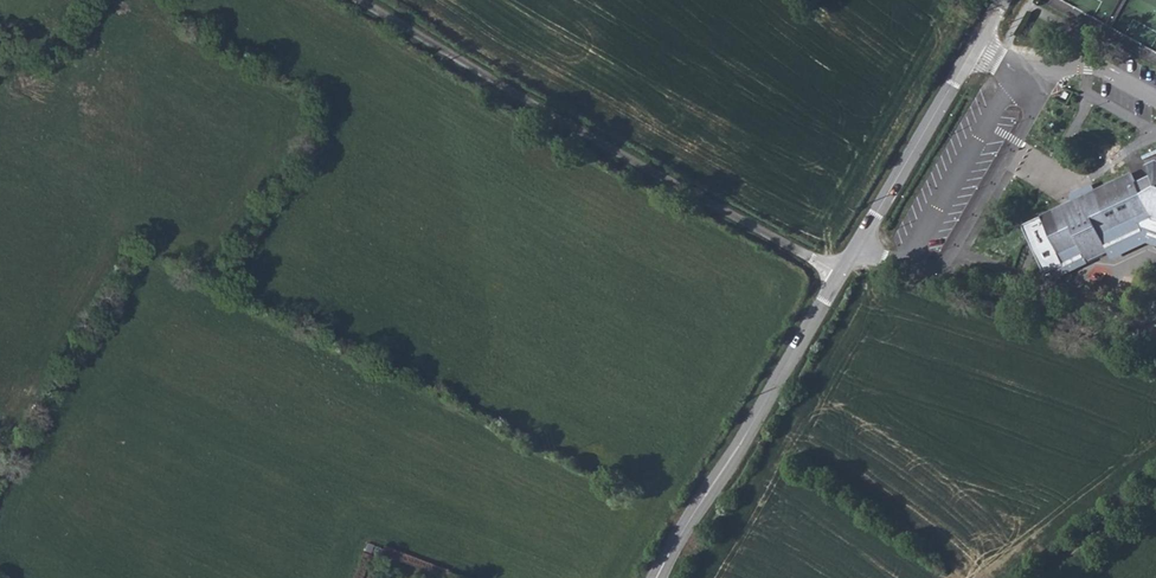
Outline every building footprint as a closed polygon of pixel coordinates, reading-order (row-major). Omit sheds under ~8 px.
[(1146,166),(1152,177),(1137,184),(1132,174),(1095,191),(1096,194),(1084,200),(1083,197),(1041,216),(1042,218),(1023,227),(1046,276),(1065,267),(1063,262),(1084,252),(1089,263),(1109,253),(1106,246),(1119,240),(1117,236),(1141,226),(1142,229),(1155,234),(1155,161),(1146,166)] [(1096,194),(1095,191),(1083,197),(1084,200),(1096,194)] [(1109,253),(1113,261),(1148,244),(1155,247),(1155,234),(1142,229),(1141,226),(1117,236),(1119,240),(1106,246),(1109,253)]
